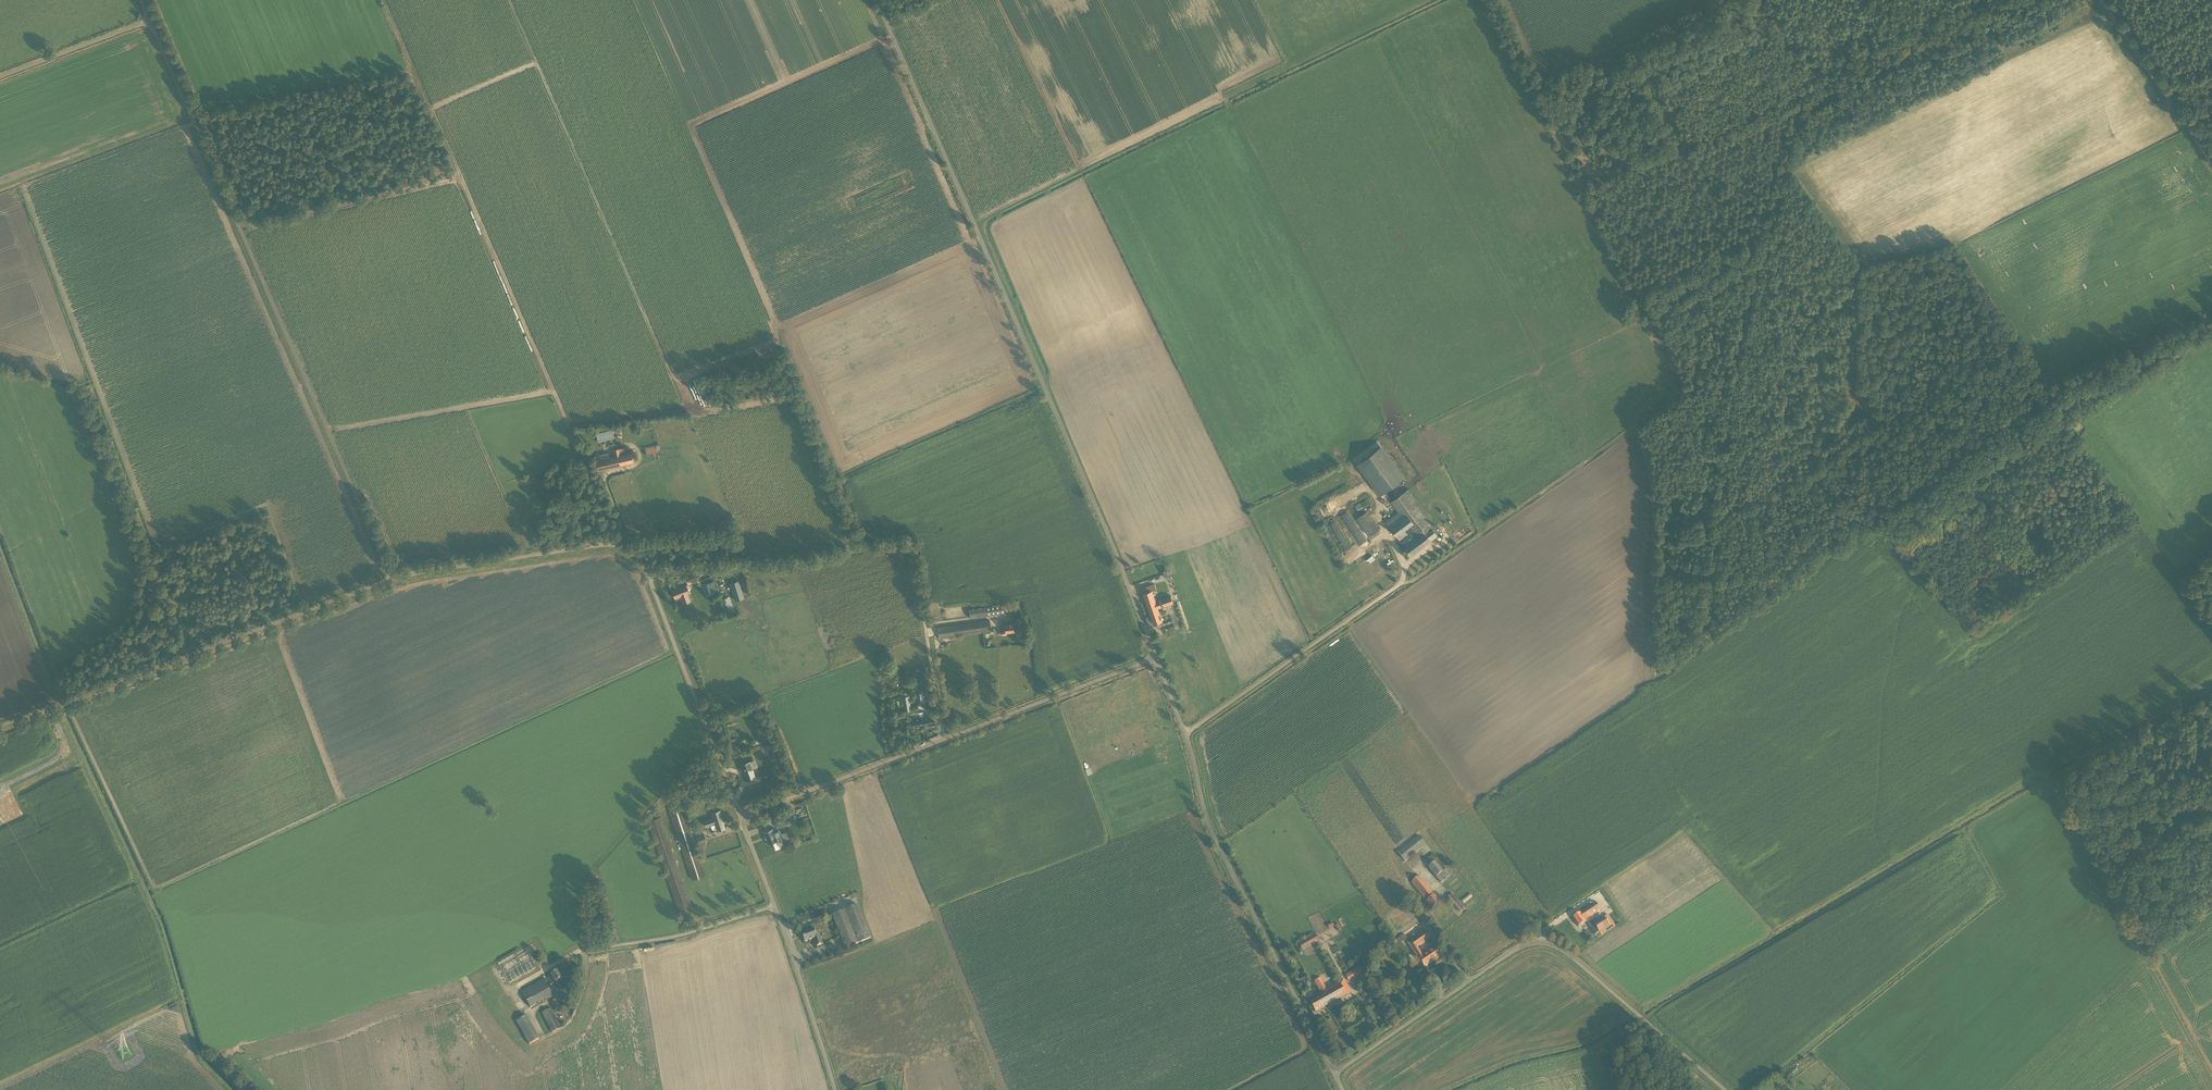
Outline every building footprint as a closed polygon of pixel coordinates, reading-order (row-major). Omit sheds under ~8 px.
[(732,374),(745,370),(741,360),(728,364),(732,374)] [(613,429),(596,434),(598,442),(615,438),(613,429)] [(1383,497),(1407,478),(1383,448),(1360,465),(1383,497)] [(594,456),(595,457),(598,470),(633,462),(631,453),(621,455),(619,449),(613,450),(614,457),(601,460),(600,455),(594,456)] [(532,474),(521,477),(523,484),(534,482),(532,474)] [(1441,532),(1409,489),(1391,502),(1398,512),(1385,522),(1401,543),(1402,542),(1400,540),(1407,534),(1405,530),(1409,526),(1417,537),(1404,547),(1411,556),(1431,541),(1438,536),(1437,534),(1441,532)] [(1366,500),(1354,504),(1356,510),(1368,506),(1366,500)] [(1379,529),(1367,512),(1357,518),(1370,536),(1379,529)] [(1165,577),(1166,581),(1170,581),(1170,570),(1162,570),(1162,577),(1165,577)] [(688,584),(698,581),(695,574),(685,577),(688,584)] [(739,580),(729,583),(735,601),(744,598),(739,580)] [(714,581),(706,583),(710,595),(717,593),(714,581)] [(720,585),(728,611),(735,609),(726,583),(720,585)] [(689,594),(686,585),(672,590),(675,598),(682,596),(683,599),(682,600),(683,604),(690,601),(688,594),(689,594)] [(1170,595),(1155,600),(1152,590),(1143,593),(1154,624),(1162,621),(1158,608),(1173,603),(1170,595)] [(1009,612),(1008,604),(968,609),(970,618),(1009,612)] [(991,630),(989,620),(937,628),(939,638),(991,630)] [(1017,623),(1012,623),(1004,625),(1005,630),(1001,630),(1002,635),(1007,634),(1006,633),(1018,631),(1017,623)] [(922,688),(915,689),(917,703),(924,702),(922,688)] [(909,696),(902,697),(904,712),(911,711),(909,696)] [(911,713),(912,719),(913,728),(926,726),(925,721),(921,722),(920,717),(919,712),(911,713)] [(925,721),(926,726),(935,724),(933,715),(920,717),(921,722),(925,721)] [(764,726),(757,729),(760,736),(766,733),(764,726)] [(763,743),(765,751),(772,749),(770,741),(763,743)] [(750,761),(746,763),(740,765),(743,772),(744,772),(747,780),(755,776),(750,761)] [(771,768),(769,769),(760,773),(762,780),(774,776),(771,768)] [(690,796),(689,794),(695,791),(693,786),(674,795),(677,801),(680,799),(682,801),(686,799),(685,798),(690,796)] [(695,844),(693,839),(682,805),(669,810),(692,880),(705,876),(695,844)] [(712,813),(713,817),(714,819),(703,822),(705,826),(715,823),(717,830),(725,828),(723,822),(724,821),(720,810),(712,813)] [(778,817),(779,820),(775,821),(777,828),(790,822),(787,814),(778,817)] [(660,816),(647,821),(681,917),(694,912),(660,816)] [(768,844),(777,841),(772,828),(764,832),(768,844)] [(697,838),(698,843),(707,840),(705,834),(696,837),(697,838)] [(1404,862),(1409,858),(1426,844),(1419,836),(1398,853),(1404,862)] [(1441,882),(1445,879),(1450,875),(1434,854),(1424,862),(1441,882)] [(1432,908),(1440,902),(1419,876),(1411,882),(1432,908)] [(1458,911),(1462,908),(1463,907),(1452,893),(1447,897),(1458,911)] [(1595,935),(1598,933),(1593,925),(1588,918),(1601,910),(1596,902),(1572,918),(1579,927),(1586,922),(1595,935)] [(857,905),(831,915),(844,948),(870,937),(857,905)] [(1604,918),(1593,925),(1598,933),(1599,932),(1601,935),(1612,928),(1604,918)] [(816,935),(813,929),(802,934),(805,942),(813,939),(816,947),(823,944),(819,934),(816,935)] [(1423,955),(1418,947),(1429,940),(1424,932),(1408,943),(1424,967),(1440,956),(1435,947),(1423,955)] [(1302,949),(1319,939),(1316,934),(1299,943),(1302,949)] [(525,948),(498,963),(510,983),(537,968),(525,948)] [(1354,970),(1346,974),(1349,980),(1357,976),(1354,970)] [(556,981),(556,982),(562,978),(558,971),(551,974),(553,977),(545,981),(544,979),(522,992),(531,1007),(553,995),(548,986),(556,981)] [(1327,989),(1321,978),(1315,981),(1321,992),(1317,995),(1319,998),(1315,1000),(1315,999),(1310,1002),(1316,1012),(1351,993),(1344,980),(1327,989)] [(555,1010),(562,1007),(557,999),(551,1002),(555,1010)] [(552,1032),(561,1028),(551,1008),(542,1012),(552,1032)] [(530,1044),(540,1039),(527,1015),(517,1020),(530,1044)]
